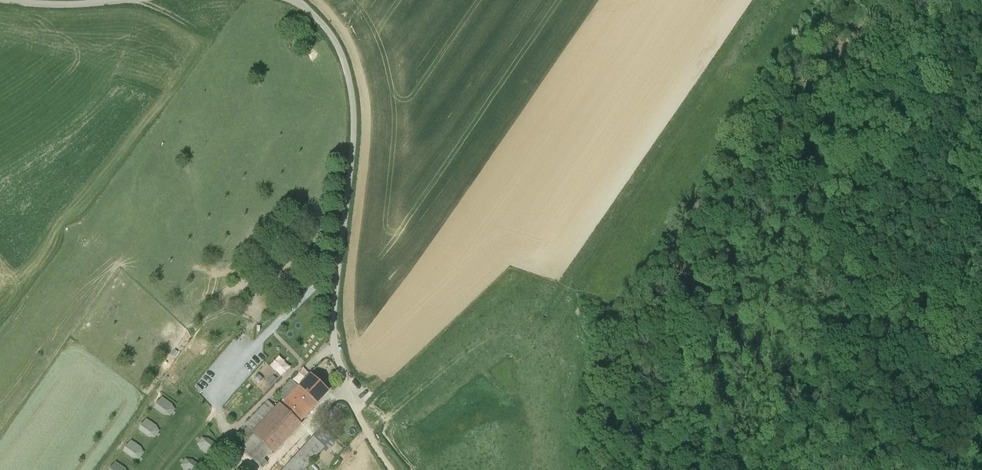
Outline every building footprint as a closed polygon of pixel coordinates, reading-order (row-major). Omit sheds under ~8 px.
[(300,422),(322,398),(329,391),(311,374),(304,381),(298,386),(281,404),(279,402),(274,407),(267,400),(244,424),(247,427),(238,436),(245,442),(241,447),(241,448),(262,468),(268,462),(264,459),(271,452),(274,454),(302,424),(300,422)] [(270,386),(277,379),(273,375),(266,383),(270,386)] [(154,406),(170,417),(178,405),(163,394),(154,406)] [(147,417),(139,428),(154,439),(162,428),(147,417)] [(197,441),(204,451),(216,443),(210,433),(197,441)] [(325,447),(313,436),(282,469),(304,469),(325,447)] [(124,450),(140,460),(147,448),(131,439),(124,450)] [(187,469),(193,469),(198,464),(190,456),(181,464),(187,469)] [(110,469),(131,469),(132,469),(115,460),(110,469)]
